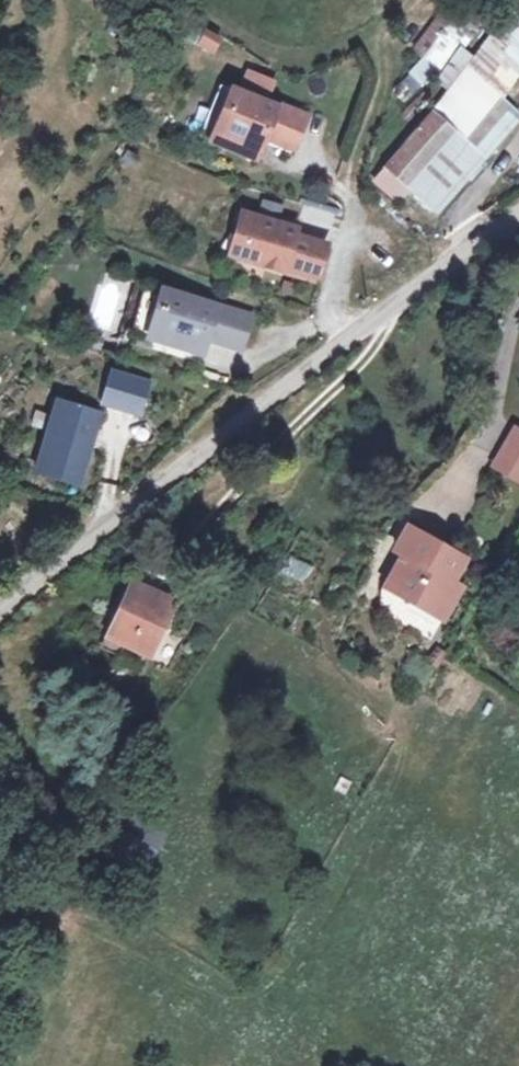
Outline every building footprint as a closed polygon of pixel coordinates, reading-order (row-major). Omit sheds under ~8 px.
[(483,39),(431,104),(464,139),(489,159),(518,116),(518,111),(503,98),(518,74),(518,0),(512,0),(483,39)] [(195,46),(212,55),(220,40),(203,31),(195,46)] [(239,78),(230,74),(207,124),(256,147),(261,136),(220,116),(239,78)] [(278,97),(239,78),(220,116),(261,136),(269,120),(275,123),(272,129),(293,139),(308,108),(280,95),(278,97)] [(403,182),(425,156),(403,137),(382,163),(403,182)] [(251,252),(246,206),(234,248),(251,252)] [(302,221),(246,206),(251,252),(291,264),(291,260),(324,268),(332,240),(299,231),(302,221)] [(178,279),(162,274),(147,325),(214,345),(218,335),(167,320),(178,279)] [(247,299),(178,279),(167,320),(218,335),(221,324),(238,330),(247,299)] [(106,367),(96,402),(141,415),(151,380),(106,367)] [(29,473),(79,487),(101,410),(51,396),(29,473)] [(518,486),(518,432),(509,427),(488,472),(518,486)] [(442,617),(456,593),(445,586),(464,553),(413,520),(395,547),(406,555),(389,583),(442,617)] [(475,561),(464,553),(445,586),(456,593),(475,561)] [(287,555),(278,574),(304,586),(313,567),(287,555)] [(151,656),(176,609),(138,590),(112,639),(151,656)]
